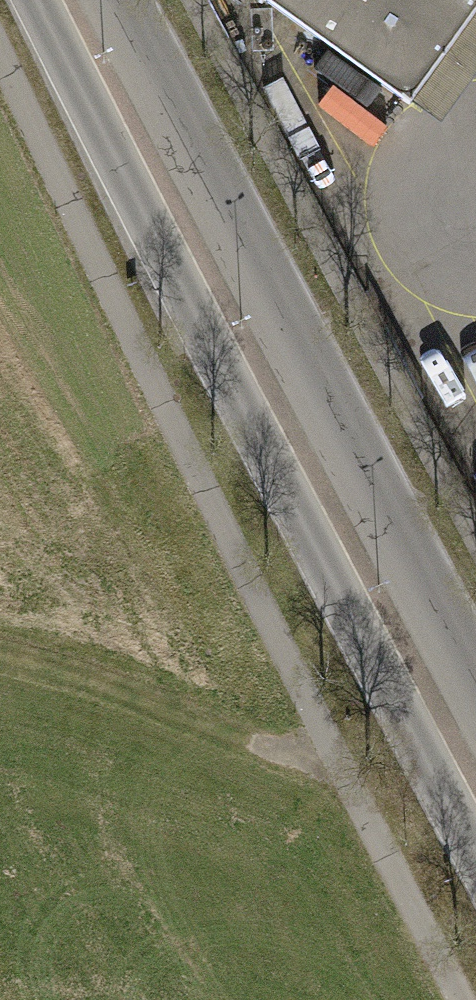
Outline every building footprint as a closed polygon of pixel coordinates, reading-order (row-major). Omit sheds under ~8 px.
[(441,128),(475,81),(475,0),(263,0),(441,128)]
